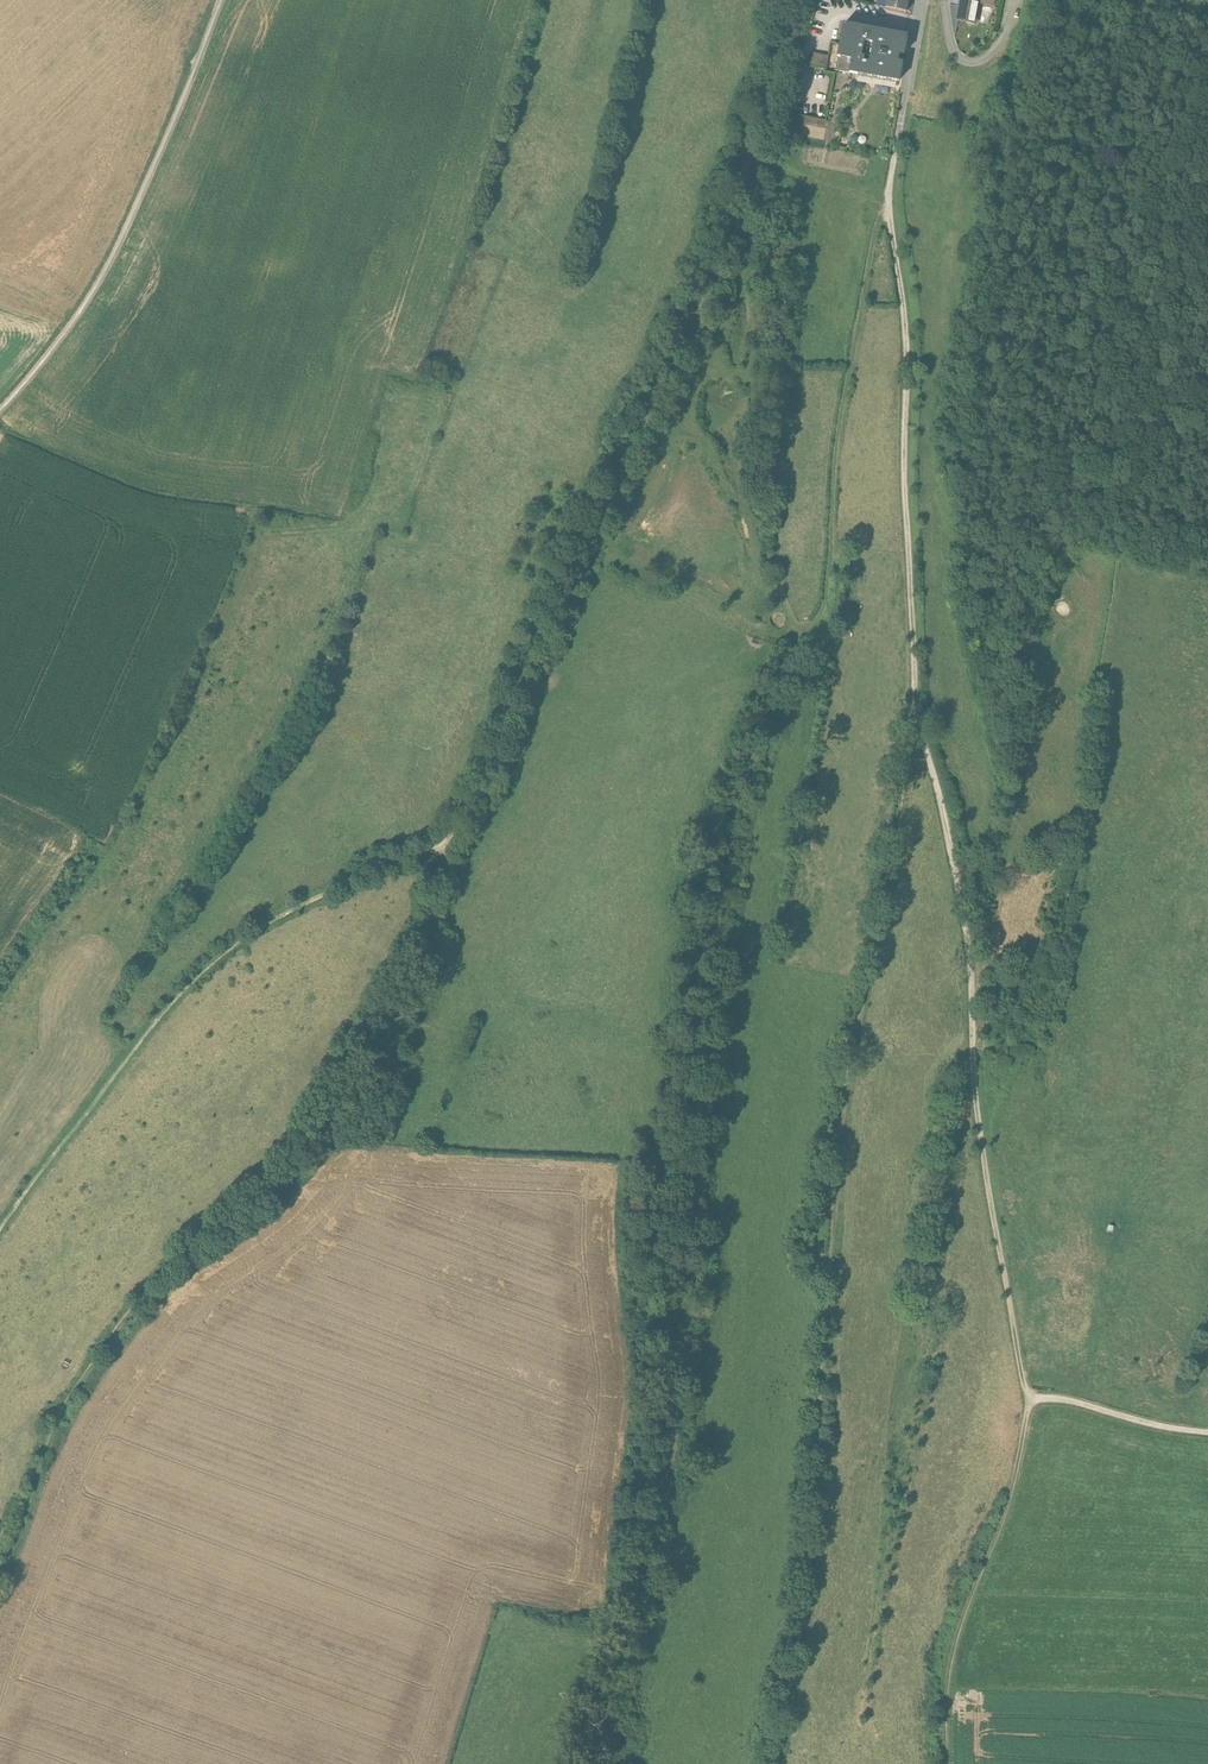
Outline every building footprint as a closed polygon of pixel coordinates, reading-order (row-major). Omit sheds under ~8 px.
[(909,0),(888,0),(886,7),(907,11),(909,0)] [(979,3),(996,6),(997,0),(960,0),(957,16),(958,16),(957,20),(976,24),(979,3)] [(835,70),(899,81),(902,62),(897,61),(899,54),(904,54),(907,35),(843,24),(835,70)] [(811,52),(809,65),(826,68),(828,55),(811,52)] [(77,775),(84,760),(74,755),(67,770),(77,775)]
